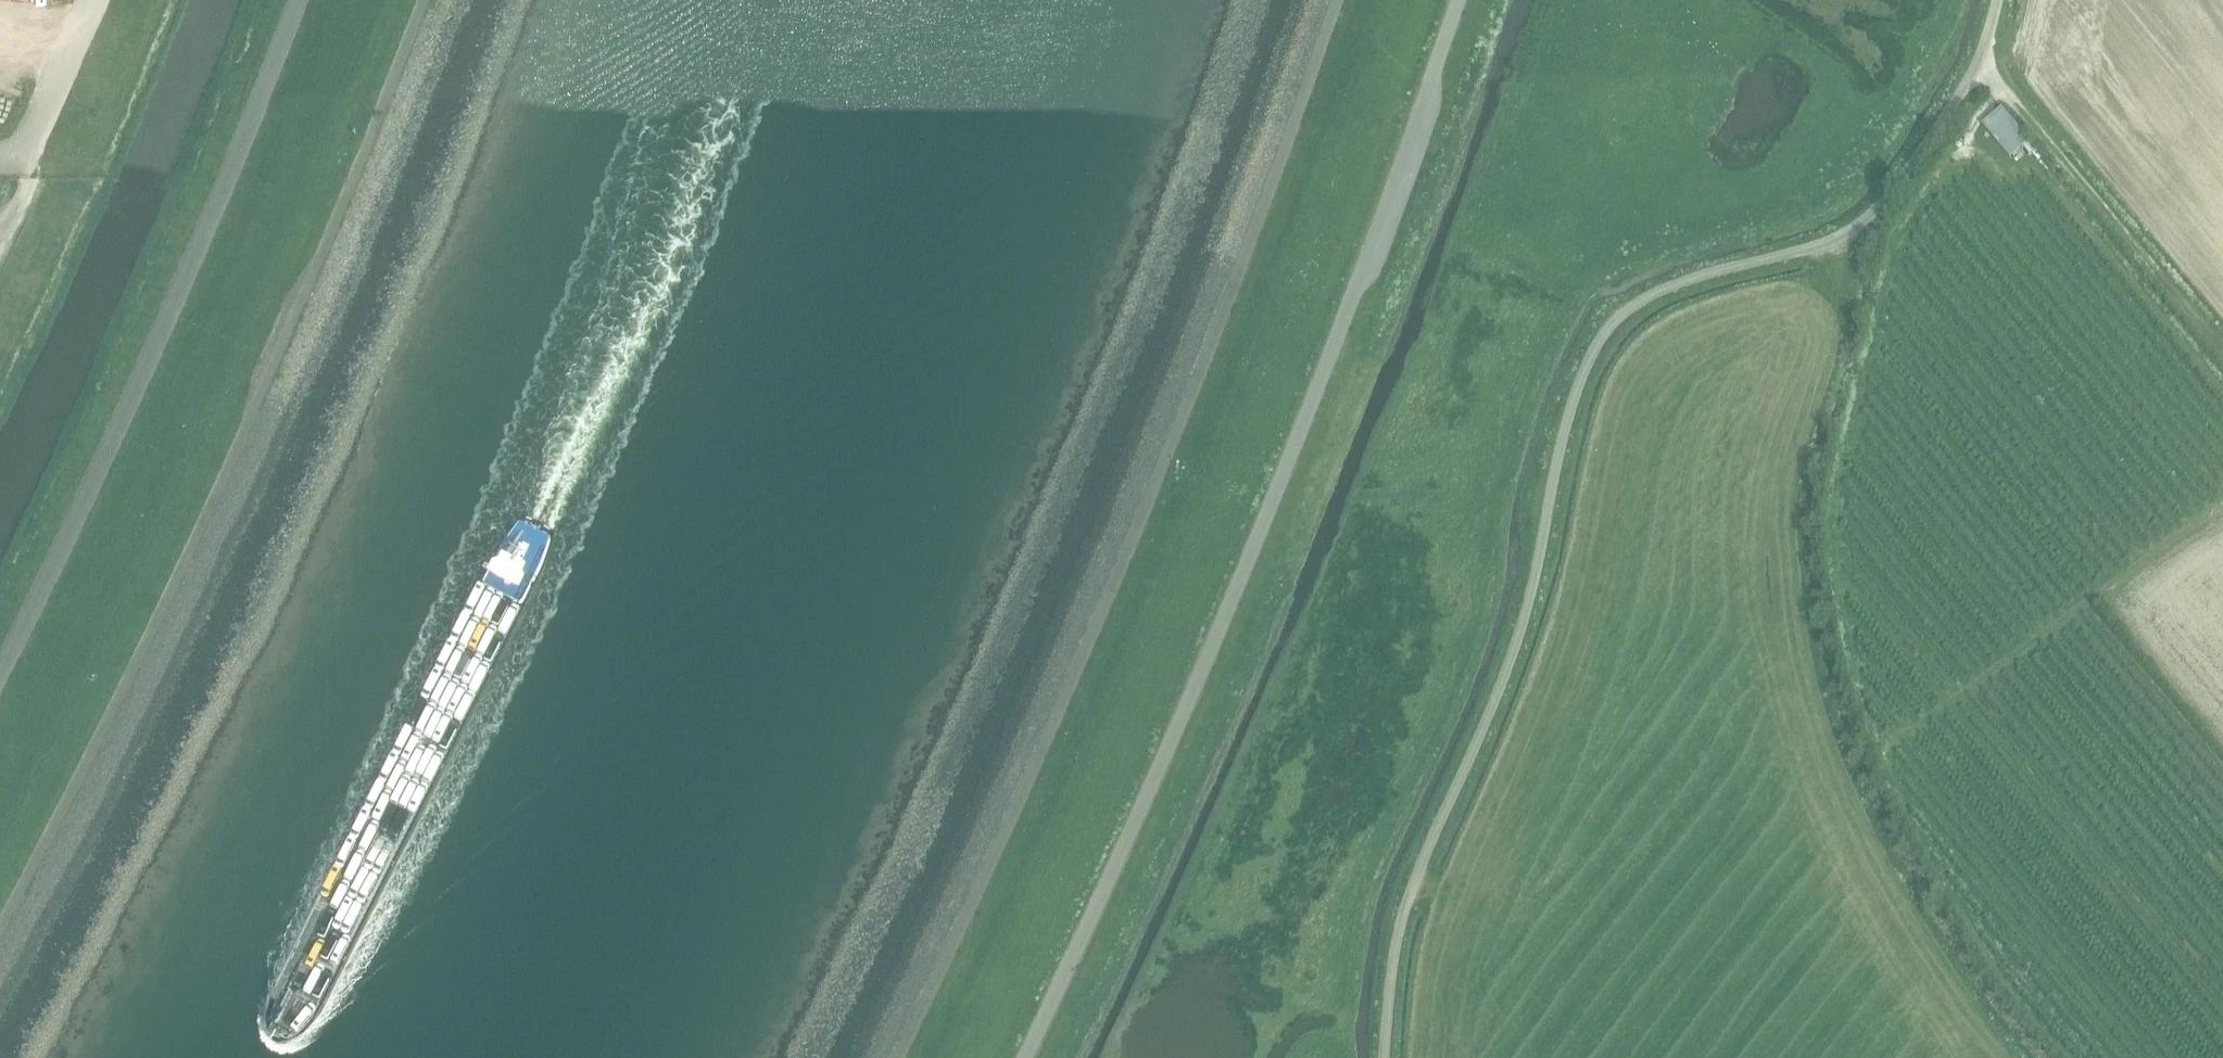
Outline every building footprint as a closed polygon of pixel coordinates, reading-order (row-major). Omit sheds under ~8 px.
[(2001,108),(1981,125),(2009,158),(2029,141),(2001,108)]
